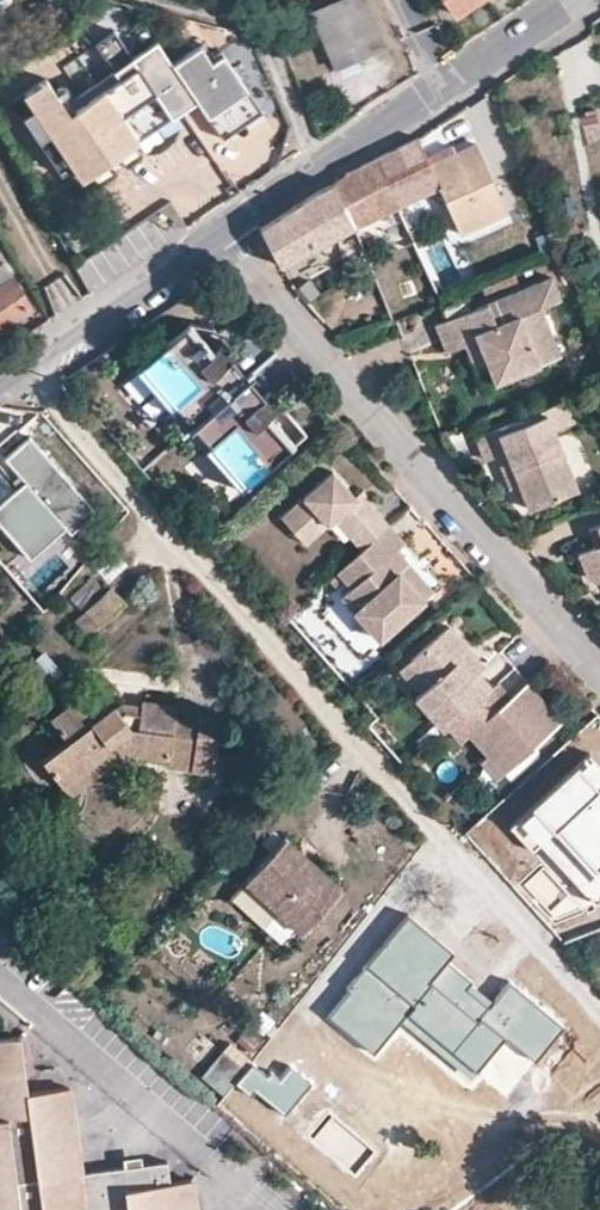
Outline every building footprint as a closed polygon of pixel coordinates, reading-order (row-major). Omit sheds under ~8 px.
[(363,0),(341,0),(311,13),(334,67),(360,56),(383,46),(363,0)] [(458,20),(486,0),(444,0),(458,20)] [(11,28),(0,12),(0,36),(11,28)] [(141,135),(173,114),(132,55),(113,28),(94,41),(113,69),(64,103),(45,75),(24,91),(32,103),(71,161),(81,175),(141,135)] [(238,94),(248,87),(222,48),(212,54),(203,40),(172,60),(157,38),(132,55),(173,114),(197,98),(206,110),(211,107),(217,117),(213,121),(223,136),(235,128),(243,122),(234,109),(238,94)] [(263,109),(248,87),(238,94),(234,109),(243,122),(263,109)] [(71,161),(32,103),(19,112),(57,170),(71,161)] [(217,117),(211,107),(206,110),(213,121),(217,117)] [(418,135),(345,167),(346,171),(338,177),(335,179),(355,223),(356,225),(398,205),(439,184),(429,162),(418,135)] [(429,162),(439,184),(461,234),(508,212),(475,141),(429,162)] [(329,183),(298,198),(258,224),(266,238),(280,262),(355,223),(335,179),(329,183)] [(26,303),(0,263),(0,319),(26,303)] [(549,275),(485,301),(494,322),(539,304),(558,297),(549,275)] [(485,301),(432,322),(443,350),(461,342),(468,339),(465,330),(473,327),(478,343),(464,349),(471,367),(486,361),(494,380),(558,354),(539,304),(494,322),(485,301)] [(461,342),(464,349),(478,343),(473,327),(465,330),(468,339),(461,342)] [(248,395),(232,377),(243,368),(248,364),(237,350),(224,361),(201,334),(147,382),(166,404),(172,399),(186,415),(180,420),(182,423),(178,427),(192,443),(248,395)] [(258,386),(243,368),(232,377),(248,395),(258,386)] [(263,413),(273,404),(258,386),(248,395),(263,413)] [(273,404),(263,413),(248,395),(192,443),(207,460),(211,456),(214,459),(220,454),(234,470),(228,475),(247,497),(302,449),(278,423),(291,412),(279,399),(273,404)] [(567,398),(552,404),(560,427),(575,419),(567,398)] [(186,415),(172,399),(166,404),(180,420),(186,415)] [(552,404),(478,432),(487,456),(499,451),(516,445),(521,457),(518,459),(524,476),(534,504),(584,485),(560,427),(552,404)] [(0,500),(0,525),(28,557),(63,526),(68,532),(93,510),(28,435),(3,457),(23,480),(12,490),(0,500)] [(510,482),(524,476),(518,459),(521,457),(516,445),(499,451),(510,482)] [(228,475),(234,470),(220,454),(214,459),(228,475)] [(363,502),(356,494),(334,468),(280,514),(298,534),(321,515),(333,517),(341,510),(356,526),(348,533),(362,549),(390,524),(391,524),(368,498),(363,502)] [(360,491),(356,494),(363,502),(368,498),(362,491),(360,491)] [(333,517),(348,533),(356,526),(341,510),(333,517)] [(305,542),(333,517),(321,515),(298,534),(305,542)] [(406,542),(391,524),(390,524),(362,549),(337,571),(352,586),(342,595),(379,636),(424,597),(402,572),(410,565),(396,550),(406,542)] [(589,528),(596,546),(577,553),(585,573),(587,577),(591,580),(596,581),(599,580),(599,524),(589,528)] [(420,558),(410,565),(402,572),(424,597),(441,582),(420,558)] [(17,582),(0,602),(0,604),(7,610),(25,591),(17,582)] [(109,587),(74,618),(88,634),(123,603),(109,587)] [(448,625),(410,659),(432,682),(420,692),(412,699),(439,730),(444,727),(479,697),(487,689),(474,673),(467,678),(454,663),(469,650),(448,625)] [(483,666),(469,650),(454,663),(467,678),(474,673),(483,666)] [(432,682),(410,659),(399,669),(420,692),(432,682)] [(508,701),(493,684),(487,689),(479,697),(493,714),(508,701)] [(525,685),(508,701),(493,714),(479,697),(444,727),(459,745),(468,738),(485,755),(502,775),(559,723),(525,685)] [(169,759),(175,714),(177,702),(142,697),(139,720),(131,725),(112,702),(106,708),(89,686),(50,716),(67,739),(43,758),(64,785),(107,753),(144,757),(169,759)] [(199,717),(192,769),(213,772),(214,769),(225,770),(227,756),(216,753),(220,714),(200,711),(199,717)] [(192,769),(199,717),(175,714),(169,759),(168,765),(192,769)] [(589,752),(509,826),(533,851),(558,827),(595,866),(577,883),(595,903),(599,901),(599,764),(589,752)] [(107,753),(64,785),(71,794),(109,765),(144,769),(144,757),(107,753)] [(502,775),(485,755),(477,762),(494,781),(502,775)] [(280,835),(238,879),(294,931),(336,886),(280,835)] [(535,1060),(564,1025),(509,980),(489,1005),(466,987),(472,980),(448,959),(454,951),(410,912),(346,987),(349,989),(328,1014),(374,1053),(407,1012),(477,1071),(505,1036),(535,1060)] [(190,1179),(168,1182),(165,1160),(78,1171),(67,1085),(26,1090),(18,1033),(0,1035),(0,1209),(194,1209),(190,1179)] [(267,1077),(253,1065),(237,1084),(249,1094),(254,1087),(284,1112),(310,1082),(292,1066),(281,1078),(272,1071),(267,1077)]
